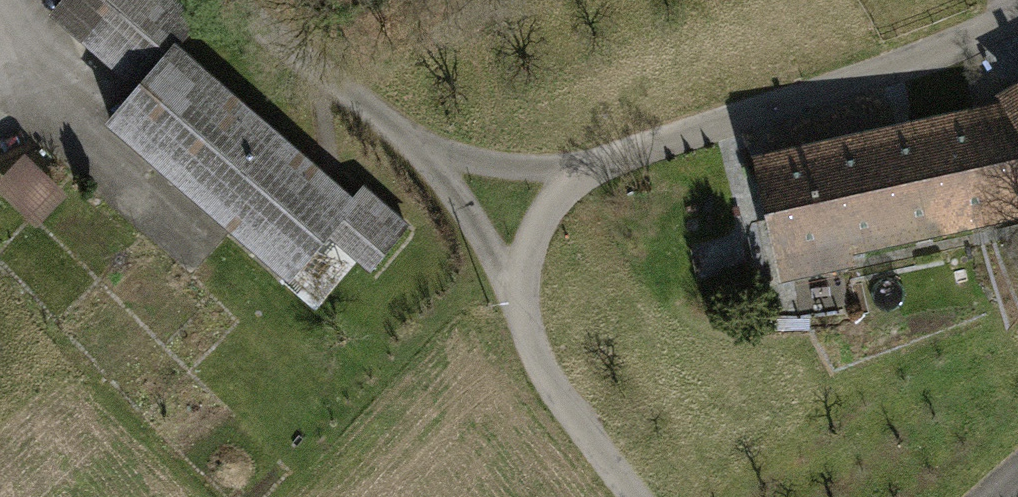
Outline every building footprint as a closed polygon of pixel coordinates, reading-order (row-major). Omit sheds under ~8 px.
[(291,281),(332,234),(371,268),(412,221),(365,182),(352,197),(176,47),(210,8),(200,0),(56,0),(51,6),(143,85),(109,125),(291,281)] [(758,163),(784,277),(846,264),(843,251),(1017,212),(1017,91),(1010,96),(1016,107),(758,163)]
